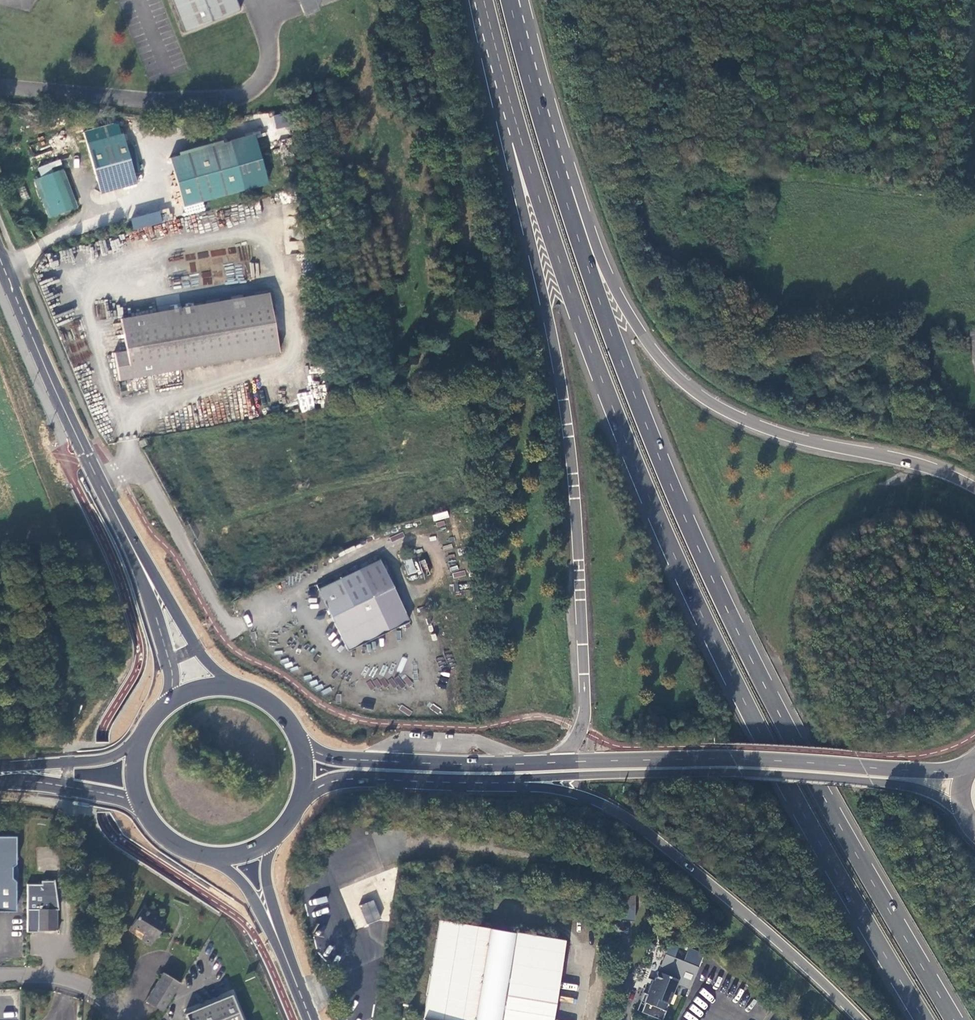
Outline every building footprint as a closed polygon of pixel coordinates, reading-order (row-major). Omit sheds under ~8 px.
[(180,17),(178,17),(183,30),(239,8),(236,0),(173,0),(180,17)] [(291,112),(274,115),(276,128),(293,125),(291,112)] [(102,192),(138,182),(125,134),(89,144),(102,192)] [(231,141),(171,158),(184,206),(245,189),(231,141)] [(46,197),(66,189),(59,171),(53,174),(49,165),(40,169),(43,178),(40,180),(46,197)] [(74,209),(66,189),(46,197),(51,207),(48,208),(52,218),(74,209)] [(160,210),(130,219),(134,230),(163,222),(160,210)] [(250,275),(258,276),(259,264),(251,263),(250,275)] [(268,292),(158,312),(160,326),(271,307),(268,292)] [(95,305),(97,319),(106,318),(104,304),(95,305)] [(160,326),(158,312),(120,318),(126,350),(114,352),(119,380),(180,369),(178,354),(276,337),(271,307),(160,326)] [(178,354),(180,369),(279,352),(276,337),(178,354)] [(313,391),(298,392),(299,411),(313,410),(313,391)] [(372,597),(393,587),(380,558),(317,588),(347,651),(389,630),(372,597)] [(430,574),(425,559),(415,562),(413,558),(403,561),(408,575),(417,572),(418,577),(430,574)] [(410,620),(393,587),(372,597),(389,630),(410,620)] [(0,836),(0,911),(15,911),(15,881),(12,877),(12,866),(15,863),(16,836),(0,836)] [(42,884),(27,884),(27,932),(38,932),(38,930),(58,930),(58,910),(59,910),(55,880),(54,880),(54,881),(42,881),(42,884)] [(634,920),(637,895),(619,894),(617,918),(634,920)] [(367,924),(381,919),(373,899),(359,905),(367,924)] [(142,940),(151,945),(166,921),(158,916),(157,917),(142,908),(131,926),(145,935),(142,940)] [(424,1019),(551,1019),(564,940),(440,920),(424,1019)] [(689,989),(698,967),(665,954),(658,971),(654,980),(652,985),(650,985),(647,993),(646,993),(643,1001),(649,1003),(659,1007),(665,1010),(668,1002),(669,1003),(673,993),(676,984),(689,989)] [(163,972),(145,1001),(162,1011),(180,983),(163,972)] [(677,995),(673,993),(669,1003),(673,1004),(677,995)] [(185,1013),(187,1019),(242,1019),(231,994),(185,1013)] [(656,1014),(659,1007),(649,1003),(646,1010),(656,1014)]
